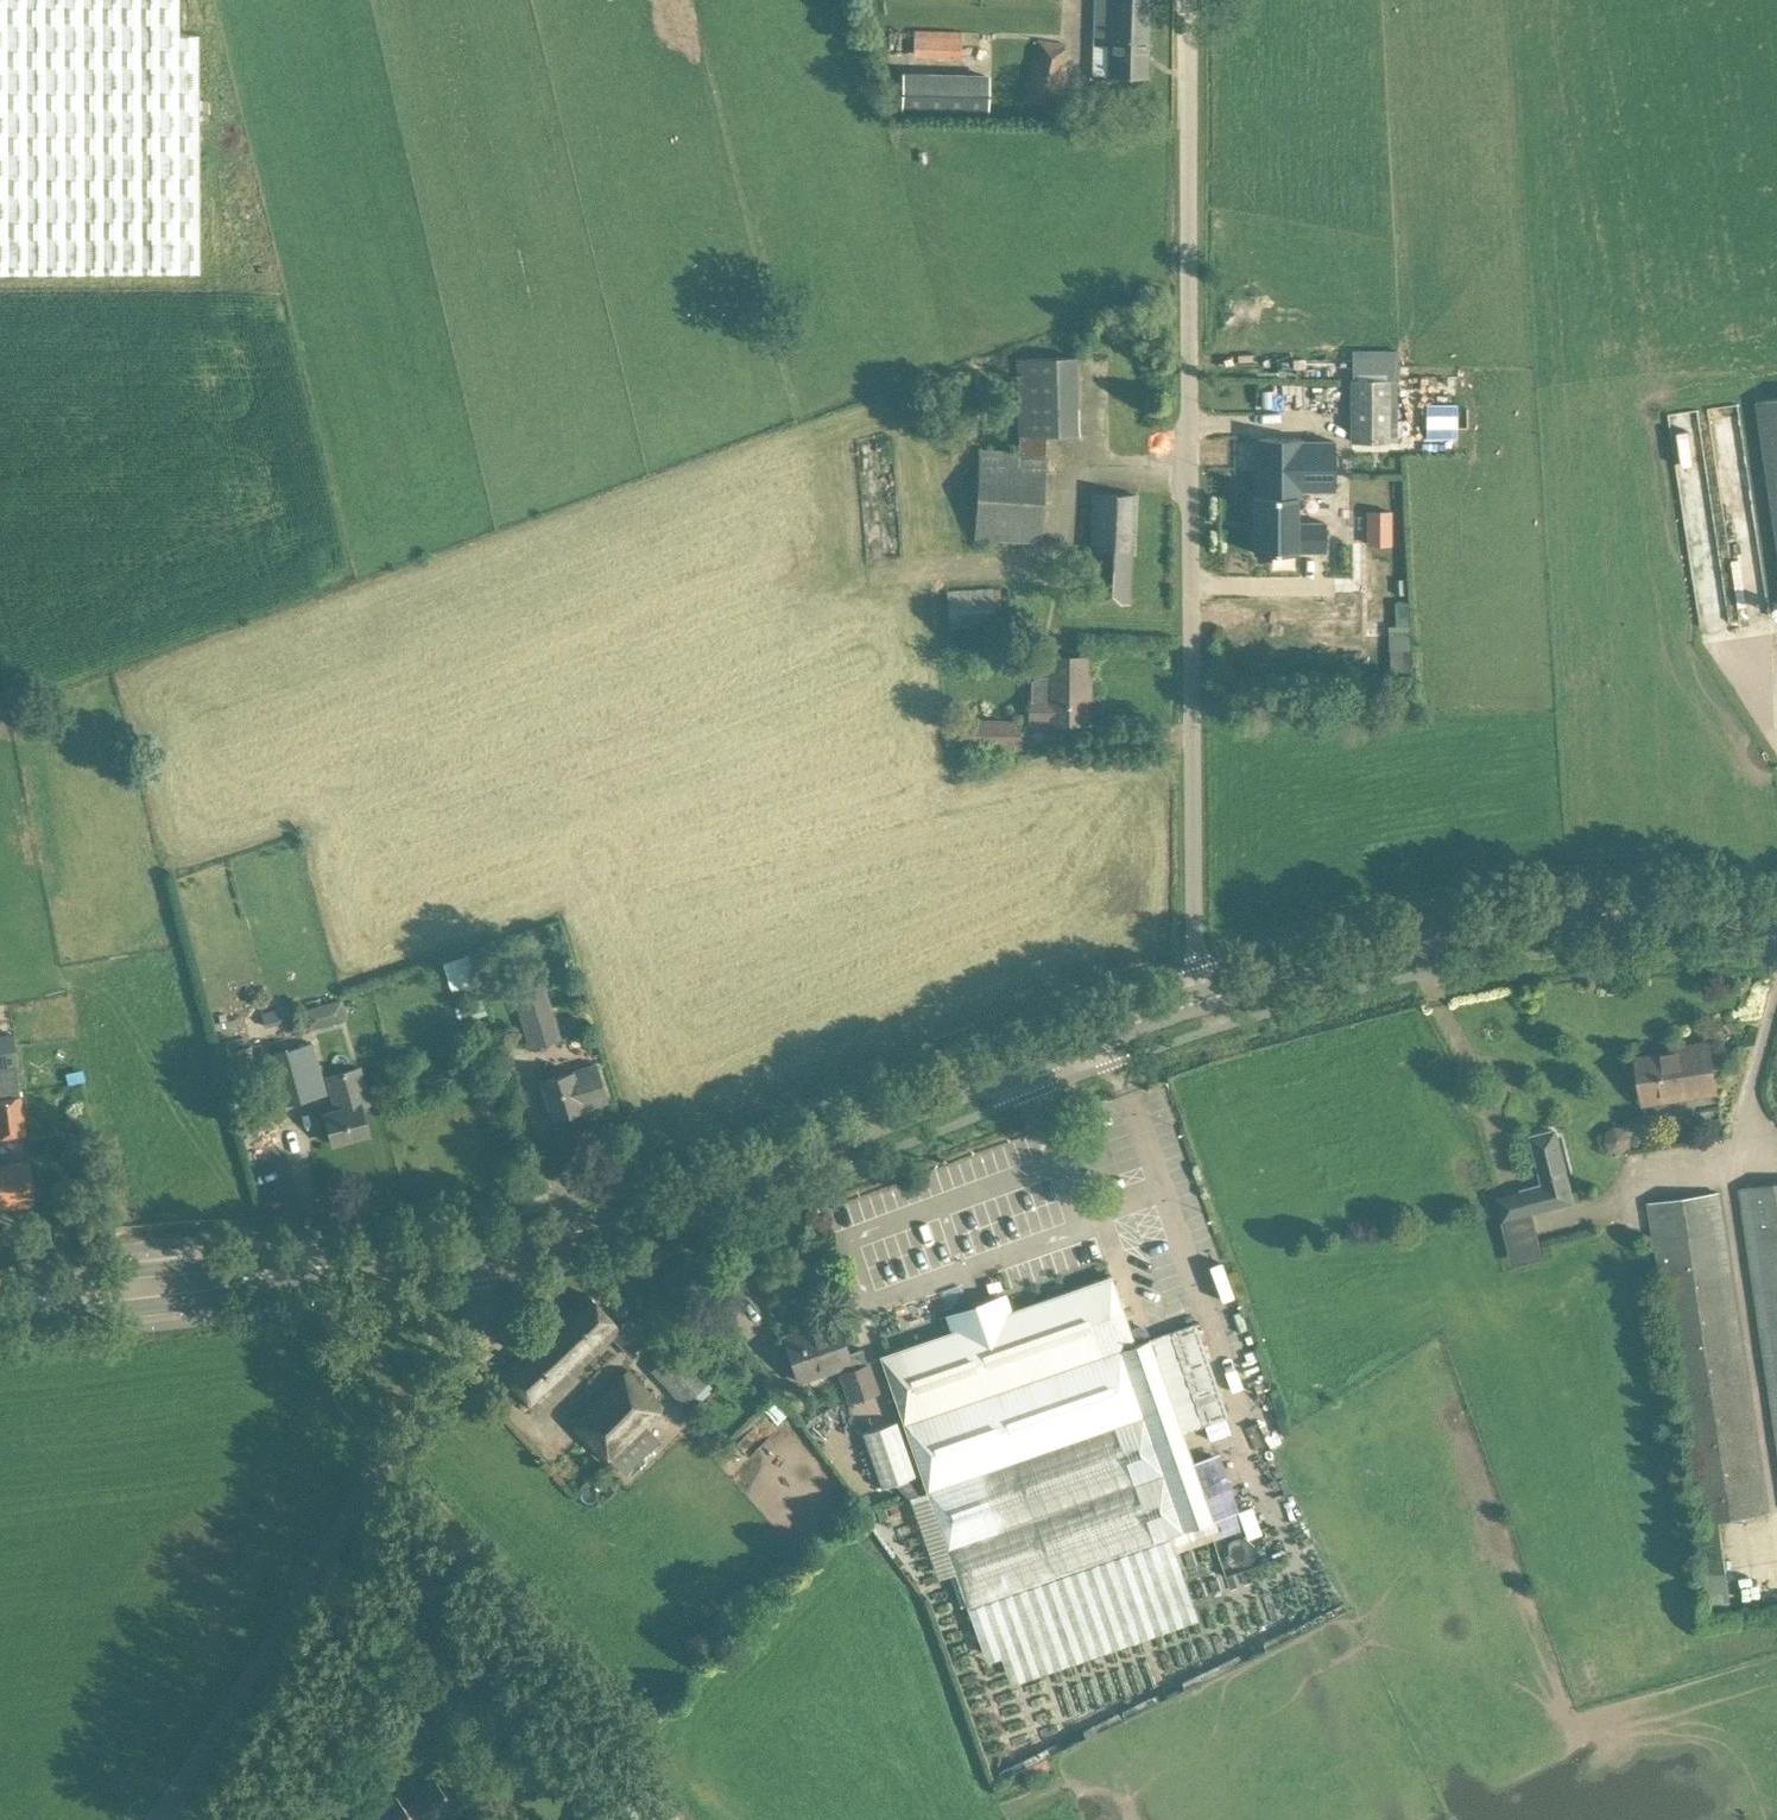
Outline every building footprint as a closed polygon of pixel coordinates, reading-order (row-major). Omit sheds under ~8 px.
[(200,273),(198,33),(179,33),(179,0),(0,0),(0,273),(200,273)] [(1149,0),(1096,0),(1095,44),(1109,44),(1108,76),(1147,77),(1149,0)] [(960,59),(961,31),(915,30),(913,57),(960,59)] [(1023,102),(1051,108),(1065,44),(1037,38),(1023,102)] [(911,108),(999,110),(1000,71),(912,70),(911,108)] [(976,538),(1017,540),(1041,542),(1045,452),(1045,434),(1077,433),(1075,356),(1017,358),(1019,435),(1018,451),(980,449),(976,538)] [(1391,440),(1398,440),(1397,405),(1391,405),(1390,378),(1350,378),(1351,442),(1391,441),(1391,440)] [(1756,401),(1776,540),(1776,398),(1756,401)] [(1302,438),(1260,438),(1260,492),(1255,492),(1255,549),(1298,549),(1298,551),(1327,551),(1327,522),(1298,522),(1298,497),(1302,497),(1302,489),(1336,489),(1336,441),(1302,441),(1302,438)] [(1082,580),(1082,600),(1105,601),(1129,603),(1132,553),(1134,553),(1137,495),(1094,494),(1092,580),(1082,580)] [(1391,542),(1391,526),(1368,526),(1368,542),(1391,542)] [(1405,578),(1397,579),(1398,594),(1406,593),(1405,578)] [(950,629),(997,624),(994,587),(946,591),(950,629)] [(1030,700),(1030,719),(1051,719),(1051,722),(1089,722),(1089,689),(1086,689),(1086,656),(1051,656),(1051,677),(1035,676),(1031,680),(1030,700)] [(971,745),(1018,745),(1018,721),(971,721),(971,745)] [(475,975),(469,956),(456,960),(462,979),(475,975)] [(495,967),(484,970),(488,982),(499,979),(495,967)] [(530,1047),(540,1044),(536,1029),(557,1023),(544,975),(512,984),(530,1047)] [(347,1019),(342,998),(303,1009),(308,1029),(347,1019)] [(482,999),(468,1002),(471,1017),(485,1014),(482,999)] [(21,1090),(13,1032),(0,1034),(0,1136),(26,1133),(21,1090)] [(1637,1056),(1640,1080),(1644,1104),(1693,1095),(1717,1092),(1709,1041),(1686,1045),(1686,1049),(1637,1056)] [(263,1056),(270,1083),(276,1106),(326,1093),(313,1042),(263,1056)] [(253,1058),(230,1064),(235,1083),(258,1078),(253,1058)] [(541,1078),(546,1095),(553,1118),(584,1108),(584,1107),(607,1100),(600,1077),(601,1077),(596,1061),(541,1078)] [(368,1133),(360,1105),(369,1103),(359,1067),(328,1076),(337,1110),(326,1113),(334,1143),(368,1133)] [(1544,1184),(1495,1197),(1512,1261),(1540,1254),(1530,1212),(1573,1201),(1555,1130),(1532,1136),(1544,1184)] [(34,1203),(29,1162),(0,1165),(0,1207),(34,1203)] [(1745,1211),(1776,1429),(1776,1182),(1741,1187),(1745,1211)] [(1650,1201),(1653,1225),(1707,1588),(1729,1585),(1720,1520),(1766,1513),(1718,1191),(1650,1201)] [(952,1330),(880,1355),(987,1663),(1008,1720),(1225,1644),(1190,1546),(1245,1528),(1248,1537),(1262,1532),(1252,1505),(1240,1509),(1220,1451),(1194,1460),(1151,1338),(1135,1344),(1111,1275),(1011,1310),(1007,1300),(948,1320),(952,1330)] [(504,1373),(526,1397),(538,1410),(583,1369),(580,1366),(614,1334),(633,1354),(639,1348),(644,1354),(648,1351),(643,1346),(647,1342),(626,1320),(619,1327),(588,1294),(504,1373)] [(784,1336),(792,1358),(799,1381),(842,1366),(844,1371),(839,1372),(848,1401),(878,1391),(862,1348),(848,1353),(836,1318),(815,1325),(816,1329),(786,1339),(785,1335),(784,1336)] [(652,1370),(683,1404),(710,1379),(679,1345),(652,1370)] [(659,1410),(627,1379),(578,1427),(615,1466),(619,1470),(636,1453),(655,1434),(645,1425),(659,1410)] [(431,1819),(432,1819),(454,1803),(434,1778),(412,1795),(431,1819)] [(396,1794),(363,1819),(416,1819),(396,1794)]
